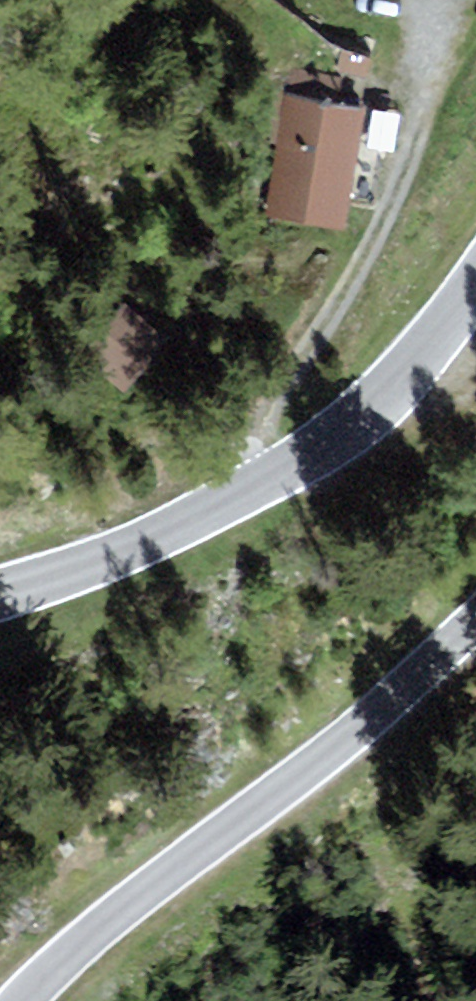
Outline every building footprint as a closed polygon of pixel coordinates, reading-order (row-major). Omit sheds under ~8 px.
[(357,103),(288,94),(273,207),(341,217),(357,103)] [(159,331),(124,306),(89,358),(124,382),(159,331)]
